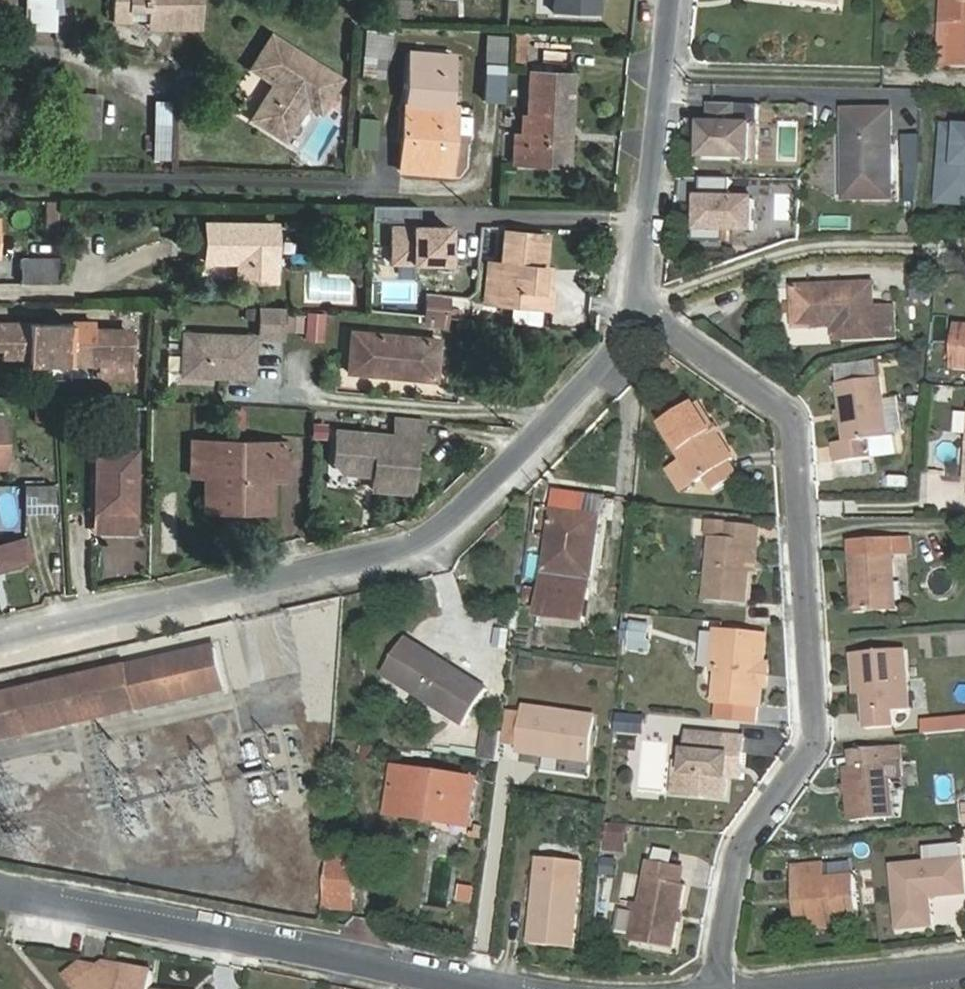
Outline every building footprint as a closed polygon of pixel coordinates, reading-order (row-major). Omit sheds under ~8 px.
[(27,30),(57,31),(58,0),(28,0),(27,30)] [(113,21),(175,21),(175,29),(202,29),(202,0),(113,0),(113,21)] [(553,13),(597,15),(598,0),(554,0),(553,13)] [(954,23),(953,67),(964,67),(964,0),(944,0),(944,22),(954,23)] [(953,67),(954,23),(944,22),(943,66),(953,67)] [(271,35),(252,68),(276,82),(254,119),(280,134),(291,131),(308,102),(314,93),(327,101),(341,77),(271,35)] [(367,36),(365,56),(391,58),(393,38),(367,36)] [(485,79),(506,80),(507,50),(486,50),(485,79)] [(450,107),(453,56),(411,53),(401,171),(434,174),(439,106),(450,107)] [(513,163),(567,166),(568,121),(573,121),(574,74),(530,72),(528,116),(523,116),(521,135),(515,135),(513,163)] [(100,95),(56,92),(53,133),(98,136),(100,95)] [(327,101),(314,93),(308,102),(321,110),(327,101)] [(736,124),(737,104),(712,104),(711,124),(704,124),(704,158),(759,159),(759,125),(736,124)] [(847,111),(848,199),(894,199),(894,110),(847,111)] [(947,128),(945,158),(949,159),(948,173),(944,173),(942,204),(964,205),(964,129),(947,128)] [(906,164),(922,164),(922,138),(905,138),(906,164)] [(46,242),(59,243),(59,202),(47,201),(46,242)] [(206,224),(205,262),(237,263),(237,280),(276,281),(276,225),(206,224)] [(392,226),(392,263),(449,264),(450,227),(392,226)] [(504,231),(496,304),(552,309),(554,291),(544,291),(549,236),(504,231)] [(22,284),(59,284),(59,258),(22,257),(22,284)] [(925,263),(910,263),(910,288),(925,288),(925,263)] [(875,309),(874,285),(796,288),(797,327),(837,326),(837,339),(876,337),(895,336),(894,308),(875,309)] [(428,301),(426,318),(446,320),(448,303),(428,301)] [(284,338),(285,308),(260,307),(259,337),(284,338)] [(325,315),(308,314),(307,339),(323,340),(325,315)] [(302,316),(286,316),(286,331),(301,331),(302,316)] [(0,323),(0,349),(4,349),(4,357),(32,357),(32,365),(101,365),(101,379),(133,379),(132,327),(96,327),(96,324),(0,323)] [(958,325),(956,369),(964,370),(964,326),(958,325)] [(352,332),(348,373),(436,381),(440,340),(352,332)] [(253,337),(184,335),(183,375),(252,376),(253,337)] [(881,378),(839,384),(844,419),(847,442),(835,444),(838,463),(855,461),(853,444),(890,437),(881,378)] [(697,483),(706,478),(715,491),(739,476),(730,462),(734,460),(699,404),(663,427),(697,483)] [(421,439),(424,417),(397,414),(394,434),(336,427),(332,457),(341,467),(356,469),(362,465),(372,466),(370,485),(409,490),(416,438),(421,439)] [(211,476),(211,511),(228,511),(228,503),(272,504),(273,480),(272,465),(286,465),(286,444),(192,442),(191,476),(211,476)] [(138,451),(96,450),(96,533),(136,534),(138,451)] [(286,480),(286,465),(272,465),(273,480),(286,480)] [(55,484),(25,485),(26,513),(56,512),(55,484)] [(586,622),(600,517),(554,511),(540,616),(586,622)] [(750,571),(752,543),(758,543),(759,527),(728,524),(727,539),(713,537),(707,601),(746,605),(750,571)] [(911,537),(851,541),(856,613),(898,611),(894,556),(913,555),(911,537)] [(20,541),(0,545),(0,568),(25,563),(20,541)] [(649,626),(634,625),(631,651),(651,653),(652,642),(647,641),(649,626)] [(719,670),(716,701),(720,702),(726,702),(759,705),(762,705),(763,687),(759,687),(754,675),(761,665),(765,665),(768,636),(717,632),(714,670),(719,670)] [(466,726),(488,690),(407,639),(384,674),(466,726)] [(215,647),(133,666),(143,708),(225,689),(215,647)] [(907,651),(854,655),(858,696),(865,695),(869,729),(895,727),(894,711),(911,710),(907,651)] [(133,666),(127,667),(137,710),(143,708),(133,666)] [(137,710),(127,667),(0,697),(0,742),(137,710)] [(718,721),(757,725),(759,705),(726,702),(720,702),(718,721)] [(588,761),(594,718),(527,708),(521,752),(588,761)] [(925,722),(926,734),(964,730),(964,718),(925,722)] [(486,733),(482,760),(497,762),(501,735),(486,733)] [(689,734),(685,793),(728,797),(731,758),(743,758),(745,739),(689,734)] [(847,768),(853,822),(894,818),(888,765),(902,763),(900,747),(854,752),(855,768),(847,768)] [(477,779),(396,768),(389,815),(430,821),(431,815),(471,820),(477,779)] [(331,857),(329,883),(327,908),(354,910),(357,859),(331,857)] [(532,944),(574,948),(582,862),(540,858),(532,944)] [(963,861),(895,867),(901,929),(933,925),(931,897),(964,894),(964,876),(963,861)] [(652,862),(637,942),(673,949),(684,886),(677,884),(680,867),(652,862)] [(795,869),(800,924),(860,918),(855,878),(827,880),(826,866),(795,869)] [(462,900),(472,901),(474,889),(464,888),(462,900)] [(154,973),(104,963),(99,968),(82,964),(67,976),(77,988),(152,988),(154,973)]
